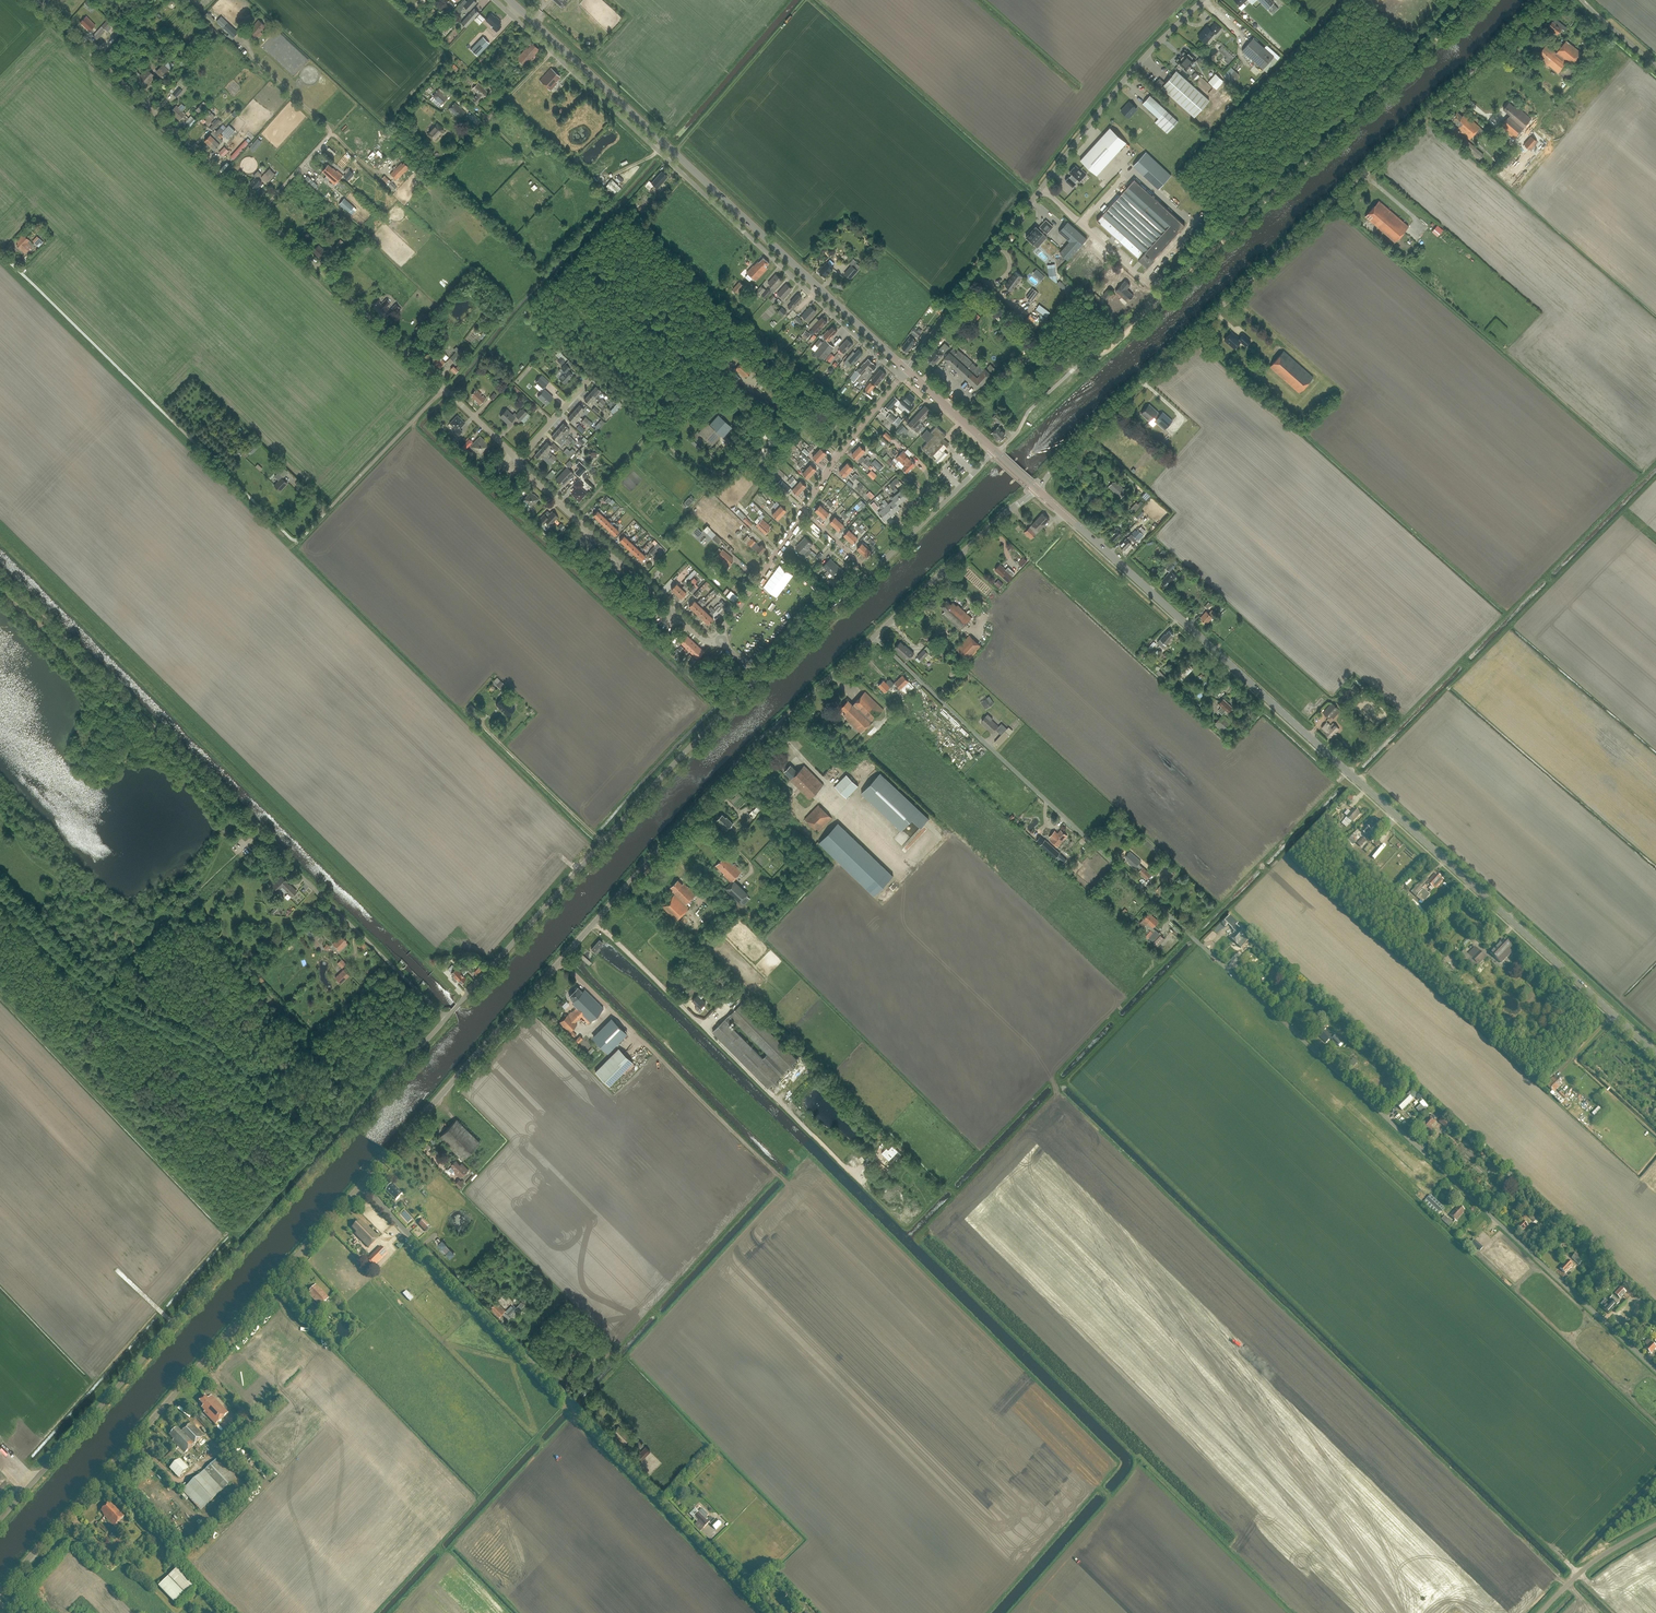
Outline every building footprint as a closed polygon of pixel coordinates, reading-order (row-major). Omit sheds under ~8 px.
[(84,5),(90,10),(94,5),(89,0),(88,0),(84,5)] [(455,2),(452,0),(449,0),(447,2),(449,4),(447,6),(449,8),(449,7),(450,7),(451,6),(455,2)] [(474,0),(468,0),(463,5),(469,11),(477,2),(474,0)] [(568,2),(565,0),(553,0),(563,8),(568,2)] [(1267,10),(1267,9),(1271,13),(1276,7),(1273,4),(1274,3),(1270,0),(1258,0),(1267,10)] [(466,26),(478,12),(474,9),(461,23),(466,26)] [(479,24),(485,18),(480,13),(474,18),(479,24)] [(492,28),(497,32),(501,27),(499,24),(501,22),(497,18),(497,19),(492,14),(486,21),(493,27),(492,28)] [(89,32),(95,26),(86,17),(82,22),(83,23),(82,24),(89,32)] [(1556,19),(1552,22),(1550,24),(1549,24),(1549,25),(1549,26),(1548,27),(1552,29),(1551,30),(1557,35),(1562,28),(1565,31),(1567,28),(1556,19)] [(109,20),(107,22),(106,21),(93,35),(98,39),(106,31),(108,32),(112,27),(110,25),(112,22),(109,20)] [(256,37),(265,28),(263,26),(264,25),(259,21),(250,31),(256,37)] [(1216,34),(1221,28),(1215,23),(1210,29),(1208,27),(1204,31),(1203,30),(1198,36),(1204,41),(1208,37),(1210,38),(1211,38),(1212,36),(1214,33),(1216,34)] [(478,56),(490,43),(482,36),(470,50),(478,56)] [(1267,45),(1264,48),(1253,38),(1242,51),(1263,69),(1267,73),(1278,60),(1281,57),(1267,45)] [(1571,65),(1581,53),(1566,41),(1556,53),(1546,45),(1538,55),(1543,58),(1542,59),(1545,62),(1544,63),(1558,73),(1567,62),(1571,65)] [(535,55),(540,51),(532,44),(528,49),(527,48),(517,58),(525,66),(535,55)] [(1196,61),(1186,51),(1182,55),(1184,57),(1181,59),(1180,58),(1176,62),(1187,71),(1196,61)] [(165,65),(170,69),(174,65),(169,61),(165,65)] [(162,65),(155,72),(162,78),(168,71),(162,65)] [(1231,74),(1235,70),(1231,67),(1224,74),(1233,82),(1236,78),(1231,74)] [(147,87),(156,77),(147,68),(137,79),(144,86),(145,85),(147,87)] [(555,81),(559,77),(550,68),(539,80),(550,90),(557,82),(555,81)] [(1156,82),(1161,87),(1194,116),(1209,100),(1175,70),(1165,83),(1159,78),(1156,82)] [(1191,76),(1196,80),(1200,76),(1196,72),(1191,76)] [(1217,89),(1224,81),(1216,74),(1209,82),(1217,89)] [(182,77),(180,80),(169,91),(176,97),(182,90),(183,90),(182,88),(187,82),(182,77)] [(478,94),(472,100),(477,105),(483,99),(484,99),(490,93),(485,89),(486,89),(479,82),(473,89),(478,94)] [(447,98),(439,90),(432,97),(441,105),(447,98)] [(429,100),(432,97),(425,91),(422,94),(429,100)] [(1159,119),(1166,110),(1150,96),(1143,104),(1159,119)] [(195,111),(200,115),(207,107),(202,102),(195,111)] [(1129,102),(1121,111),(1128,117),(1136,108),(1129,102)] [(461,117),(465,112),(455,103),(449,110),(456,116),(456,115),(458,117),(459,116),(461,117)] [(1514,139),(1531,119),(1518,108),(1518,109),(1515,106),(1514,107),(1509,103),(1504,109),(1510,115),(1500,127),(1514,139)] [(173,111),(171,113),(179,121),(183,117),(187,120),(185,122),(191,127),(196,121),(191,116),(189,119),(185,115),(186,114),(177,106),(176,108),(175,107),(172,111),(173,111)] [(1469,140),(1480,127),(1465,114),(1462,116),(1457,112),(1451,118),(1457,123),(1456,124),(1459,127),(1457,129),(1469,140)] [(209,128),(212,131),(221,122),(218,119),(215,122),(214,122),(211,125),(212,126),(209,128)] [(430,137),(434,141),(437,137),(436,137),(443,129),(437,124),(428,134),(431,137),(430,137)] [(210,145),(226,129),(225,128),(226,128),(224,126),(222,129),(220,127),(215,133),(216,134),(213,137),(211,135),(205,141),(210,145)] [(1127,143),(1110,128),(1080,160),(1097,175),(1127,143)] [(229,132),(226,129),(210,145),(215,150),(220,144),(223,141),(220,138),(222,136),(224,137),(229,132)] [(1530,150),(1537,141),(1531,136),(1524,145),(1530,150)] [(257,137),(248,148),(253,152),(262,141),(257,137)] [(1466,139),(1461,145),(1480,160),(1484,155),(1466,139)] [(1500,164),(1513,149),(1509,146),(1507,149),(1508,149),(1497,162),(1500,164)] [(225,147),(219,152),(223,156),(229,151),(225,147)] [(233,159),(242,149),(240,147),(231,156),(233,159)] [(329,147),(325,150),(333,157),(336,154),(329,147)] [(371,151),(367,156),(375,162),(379,158),(371,151)] [(1158,190),(1171,175),(1145,152),(1132,166),(1158,190)] [(405,173),(410,168),(404,163),(403,164),(402,163),(391,174),(397,180),(404,172),(405,173)] [(325,168),(339,180),(343,175),(337,170),(337,171),(333,168),(332,168),(328,165),(325,168)] [(271,168),(261,178),(266,183),(276,173),(271,168)] [(335,184),(339,180),(325,168),(322,171),(326,175),(330,179),(329,179),(335,184)] [(1068,180),(1065,183),(1072,190),(1076,186),(1075,185),(1078,182),(1079,184),(1086,176),(1081,171),(1080,172),(1075,168),(1069,175),(1073,178),(1070,181),(1068,180)] [(353,175),(349,171),(348,170),(343,177),(348,181),(353,175)] [(649,181),(644,186),(649,190),(654,185),(657,188),(664,180),(666,177),(665,176),(666,175),(662,172),(659,175),(658,175),(651,183),(649,181)] [(308,175),(305,178),(314,187),(317,184),(308,175)] [(385,175),(382,178),(394,190),(397,187),(385,175)] [(256,189),(262,183),(258,179),(257,178),(256,178),(251,184),(256,189)] [(1134,179),(1096,221),(1139,259),(1138,260),(1147,268),(1154,261),(1153,261),(1186,225),(1134,179)] [(354,207),(344,199),(339,205),(349,213),(354,207)] [(1379,201),(1365,217),(1395,242),(1409,227),(1379,201)] [(1047,233),(1053,227),(1046,221),(1040,227),(1047,233)] [(1087,238),(1068,221),(1059,232),(1070,241),(1060,253),(1068,260),(1087,238)] [(1043,234),(1035,227),(1026,238),(1033,245),(1043,234)] [(25,253),(31,247),(27,242),(29,241),(23,235),(16,242),(18,244),(17,245),(25,253)] [(338,250),(344,244),(340,240),(334,246),(337,249),(338,250)] [(313,251),(316,254),(316,255),(320,259),(326,252),(330,248),(327,245),(323,250),(319,245),(313,251)] [(766,267),(770,263),(764,258),(759,262),(758,261),(754,266),(753,265),(747,272),(756,281),(768,268),(766,267)] [(826,277),(834,268),(828,263),(820,272),(826,277)] [(852,280),(859,272),(852,265),(845,274),(852,280)] [(1048,267),(1049,276),(1057,275),(1056,267),(1048,267)] [(1014,271),(1004,285),(1011,290),(1021,276),(1014,271)] [(768,289),(762,295),(766,299),(772,292),(779,285),(778,284),(781,281),(780,280),(781,279),(776,274),(768,282),(773,286),(769,290),(768,289)] [(835,281),(833,285),(842,289),(844,285),(835,281)] [(1125,281),(1116,291),(1124,299),(1125,298),(1129,301),(1134,296),(1127,289),(1130,285),(1125,281)] [(740,282),(733,289),(738,293),(745,286),(740,282)] [(786,283),(777,293),(784,299),(790,293),(789,292),(791,290),(790,289),(791,288),(786,283)] [(766,290),(761,286),(755,293),(755,294),(752,297),(755,300),(761,294),(762,295),(766,290)] [(1033,288),(1026,297),(1032,302),(1039,293),(1033,288)] [(1108,289),(1103,295),(1108,299),(1110,297),(1113,299),(1116,296),(1108,289)] [(1105,302),(1096,293),(1091,298),(1101,307),(1105,302)] [(799,302),(802,298),(798,294),(790,302),(791,303),(788,307),(792,311),(795,307),(799,302)] [(382,316),(389,310),(386,307),(391,303),(386,299),(382,303),(379,300),(374,305),(375,307),(374,308),(382,316)] [(401,309),(396,304),(392,308),(397,314),(401,309)] [(811,306),(802,316),(806,320),(808,322),(814,315),(816,312),(815,311),(816,311),(812,308),(811,306)] [(787,312),(782,308),(778,312),(783,316),(787,312)] [(793,319),(799,324),(803,320),(797,315),(793,319)] [(819,320),(812,327),(817,332),(827,322),(822,317),(820,321),(819,320)] [(1006,323),(1000,330),(1009,339),(1016,331),(1006,323)] [(837,331),(832,327),(829,331),(828,330),(823,335),(829,341),(834,336),(834,335),(837,331)] [(921,334),(915,329),(912,332),(913,333),(912,335),(916,338),(918,336),(918,337),(921,334)] [(807,339),(811,335),(806,331),(802,335),(807,339)] [(1237,337),(1231,332),(1225,340),(1235,349),(1241,342),(1246,346),(1251,340),(1243,334),(1240,338),(1238,337),(1237,337)] [(908,352),(916,342),(911,337),(902,348),(908,352)] [(847,339),(839,348),(840,349),(838,351),(842,354),(844,352),(845,353),(853,345),(847,339)] [(824,361),(835,348),(825,340),(823,343),(819,347),(814,352),(824,361)] [(933,365),(949,348),(947,345),(941,352),(936,347),(926,359),(933,365)] [(980,364),(977,367),(955,347),(944,359),(979,390),(992,375),(980,364)] [(455,352),(450,358),(455,362),(463,353),(462,353),(463,352),(460,349),(456,353),(455,352)] [(860,357),(863,353),(859,350),(855,353),(853,351),(847,359),(844,362),(849,367),(852,364),(853,365),(860,357)] [(446,355),(442,351),(433,360),(434,361),(432,362),(439,369),(445,363),(441,359),(442,358),(442,359),(446,355)] [(1299,393),(1313,377),(1284,351),(1270,367),(1299,393)] [(835,356),(831,353),(826,358),(830,362),(835,356)] [(561,357),(557,361),(562,365),(566,361),(561,357)] [(874,363),(868,358),(865,363),(864,362),(858,370),(856,371),(855,370),(849,379),(854,382),(861,373),(862,374),(863,375),(868,370),(871,373),(877,366),(873,363),(874,363)] [(733,364),(728,360),(728,361),(726,359),(722,364),(728,369),(730,367),(731,367),(733,364)] [(747,377),(751,373),(750,372),(751,371),(742,362),(735,369),(745,378),(746,376),(747,377)] [(565,384),(573,375),(568,371),(570,368),(565,364),(561,368),(565,371),(559,378),(565,384)] [(456,374),(461,367),(458,365),(456,368),(453,365),(450,369),(456,374)] [(871,380),(877,385),(886,374),(880,369),(871,380)] [(547,384),(540,377),(536,382),(543,388),(547,384)] [(870,383),(865,389),(870,393),(875,387),(870,383)] [(596,386),(590,393),(596,398),(599,401),(601,398),(602,399),(605,395),(600,390),(596,386)] [(538,397),(546,404),(553,397),(544,389),(538,397)] [(471,397),(480,405),(486,398),(477,390),(476,392),(475,391),(471,394),(472,396),(471,397)] [(590,393),(584,400),(588,403),(590,401),(592,403),(596,398),(590,393)] [(903,411),(905,409),(908,412),(914,405),(911,402),(915,398),(910,393),(904,400),(903,399),(900,402),(901,403),(897,406),(903,411)] [(574,411),(580,417),(584,412),(582,410),(584,408),(580,405),(574,411)] [(914,417),(908,424),(914,430),(917,432),(923,426),(920,423),(931,411),(925,405),(925,406),(914,417)] [(1165,430),(1173,421),(1163,412),(1160,415),(1158,412),(1149,405),(1141,414),(1150,421),(1154,417),(1156,419),(1155,421),(1165,430)] [(516,416),(520,420),(527,413),(523,409),(517,415),(515,413),(512,415),(507,409),(500,416),(508,424),(516,416)] [(575,421),(580,417),(574,411),(568,418),(572,422),(574,420),(575,421)] [(897,419),(890,413),(886,418),(893,423),(894,422),(897,425),(902,419),(899,416),(897,419)] [(993,417),(1001,425),(1004,422),(996,414),(993,417)] [(459,429),(465,423),(457,415),(449,423),(455,429),(452,431),(458,436),(462,432),(459,429)] [(698,433),(712,445),(721,436),(723,437),(732,427),(718,415),(709,424),(707,423),(698,433)] [(569,436),(568,436),(570,433),(569,430),(567,428),(568,427),(563,423),(557,430),(563,435),(571,442),(573,439),(569,435),(569,436)] [(586,430),(580,425),(577,428),(582,434),(586,430)] [(948,454),(944,450),(950,444),(944,438),(946,435),(937,426),(931,432),(927,429),(921,436),(928,442),(922,448),(932,457),(934,456),(937,458),(935,460),(939,464),(948,454)] [(1004,435),(1006,434),(999,426),(992,433),(999,440),(1000,439),(1002,440),(1006,437),(1004,435)] [(571,442),(563,435),(557,430),(551,437),(556,440),(557,438),(563,443),(564,441),(569,445),(571,442)] [(889,441),(893,438),(886,432),(883,435),(889,441)] [(687,439),(697,448),(699,446),(691,439),(692,439),(689,436),(687,439)] [(884,449),(882,448),(883,446),(886,442),(880,436),(877,440),(878,441),(872,446),(878,452),(878,451),(880,453),(884,449)] [(468,437),(465,440),(466,442),(460,447),(464,451),(473,442),(468,437)] [(480,437),(471,446),(480,455),(489,446),(480,437)] [(554,460),(556,457),(549,451),(551,449),(549,447),(551,445),(547,442),(541,448),(547,454),(554,460)] [(252,454),(259,447),(256,445),(249,451),(252,454)] [(860,445),(856,450),(862,456),(864,454),(863,453),(866,450),(860,445)] [(554,460),(547,454),(541,448),(535,455),(539,459),(541,457),(543,459),(545,456),(548,459),(547,461),(550,464),(554,460)] [(817,450),(816,452),(822,458),(827,453),(821,448),(818,451),(817,450)] [(857,460),(857,459),(861,463),(863,461),(865,459),(862,456),(856,450),(852,454),(857,460)] [(907,464),(911,469),(915,464),(911,460),(912,459),(903,451),(899,454),(908,463),(907,464)] [(815,454),(813,457),(818,462),(822,458),(816,452),(814,453),(815,454)] [(889,457),(888,456),(885,454),(886,453),(884,452),(883,453),(884,455),(882,457),(891,466),(896,461),(894,459),(893,460),(891,459),(892,459),(889,456),(889,457)] [(809,460),(802,453),(799,456),(807,462),(809,460)] [(907,473),(911,469),(907,464),(908,463),(899,454),(896,458),(900,462),(902,464),(900,466),(907,473)] [(999,473),(1000,474),(1002,474),(1017,460),(1018,458),(1017,457),(1015,457),(1000,472),(999,473)] [(871,464),(868,461),(865,459),(863,461),(866,464),(865,464),(868,467),(868,466),(868,467),(871,464)] [(873,464),(880,470),(884,466),(877,460),(873,464)] [(844,467),(850,473),(852,471),(851,470),(853,468),(848,463),(844,467)] [(1078,463),(1073,469),(1079,473),(1084,467),(1078,463)] [(567,467),(555,479),(561,485),(562,483),(563,485),(574,474),(570,470),(573,466),(571,464),(567,467)] [(807,466),(806,468),(812,474),(816,469),(811,464),(808,467),(807,466)] [(1010,483),(1011,484),(1013,483),(1028,469),(1028,467),(1028,466),(1026,467),(1010,481),(1010,483)] [(853,476),(850,473),(844,467),(839,472),(845,477),(847,474),(851,477),(850,478),(855,483),(857,481),(855,479),(856,478),(853,476)] [(590,471),(594,476),(598,472),(593,468),(590,471)] [(805,471),(802,473),(808,479),(812,474),(806,468),(804,470),(805,471)] [(547,476),(550,479),(556,472),(553,469),(547,476)] [(872,470),(868,474),(874,479),(878,475),(872,470)] [(274,485),(280,491),(288,483),(282,478),(274,485)] [(802,490),(795,484),(793,482),(790,479),(788,482),(791,485),(791,484),(795,487),(792,490),(798,495),(802,490)] [(577,488),(571,494),(575,497),(575,498),(579,502),(581,499),(581,498),(586,493),(580,488),(583,485),(578,480),(574,485),(577,488)] [(790,489),(780,480),(777,484),(787,492),(790,489)] [(797,482),(795,484),(802,490),(806,486),(801,481),(798,483),(797,482)] [(1121,498),(1127,491),(1116,481),(1115,483),(1113,482),(1109,487),(1121,498)] [(839,483),(832,491),(835,495),(843,487),(839,483)] [(896,488),(894,490),(903,500),(908,496),(903,489),(899,492),(896,488)] [(518,500),(524,494),(520,490),(519,490),(513,495),(518,500)] [(896,495),(893,497),(898,504),(903,500),(894,490),(893,491),(896,495)] [(1146,501),(1151,495),(1146,491),(1141,497),(1146,501)] [(522,501),(522,503),(527,507),(529,508),(530,506),(531,506),(535,502),(535,503),(539,499),(533,494),(530,492),(524,499),(524,500),(522,501)] [(893,501),(889,504),(895,512),(901,508),(898,504),(893,497),(892,496),(890,498),(893,501)] [(688,506),(693,501),(689,498),(684,503),(685,503),(683,505),(686,507),(687,506),(688,506)] [(834,505),(831,502),(829,500),(826,503),(826,504),(823,507),(820,505),(815,511),(820,515),(826,508),(829,505),(831,508),(834,505)] [(1135,512),(1143,503),(1141,501),(1138,504),(1136,502),(1131,508),(1135,512)] [(874,502),(871,504),(876,510),(879,508),(874,502)] [(883,504),(881,505),(890,516),(895,512),(889,504),(885,507),(883,504)] [(775,509),(782,515),(786,510),(780,505),(778,508),(777,507),(775,509)] [(882,510),(878,513),(885,521),(890,516),(881,505),(879,507),(882,510)] [(593,515),(598,520),(605,513),(601,509),(599,508),(597,510),(593,515)] [(826,508),(820,515),(824,519),(829,513),(827,511),(828,510),(826,508)] [(777,519),(782,515),(775,509),(773,511),(774,512),(772,514),(777,519)] [(740,510),(737,513),(743,519),(746,516),(740,510)] [(550,525),(558,517),(552,511),(547,517),(544,514),(538,520),(543,525),(546,522),(550,525)] [(844,518),(846,519),(849,516),(844,511),(838,517),(842,520),(844,518)] [(605,513),(598,520),(604,525),(608,521),(604,517),(607,514),(605,513)] [(1031,540),(1050,520),(1043,513),(1024,533),(1031,540)] [(608,521),(604,525),(609,530),(613,526),(610,522),(612,520),(613,520),(615,518),(613,517),(611,519),(610,518),(608,521)] [(835,526),(840,520),(839,518),(838,519),(835,517),(830,522),(835,526)] [(746,518),(743,520),(749,527),(752,524),(746,518)] [(769,528),(770,527),(762,519),(756,525),(765,535),(770,529),(769,528)] [(619,520),(613,526),(609,530),(614,535),(619,531),(615,527),(617,524),(618,525),(621,522),(619,520)] [(840,520),(835,526),(839,530),(844,525),(841,523),(842,522),(840,520)] [(862,535),(865,531),(863,529),(864,527),(862,525),(860,527),(857,530),(854,533),(848,539),(853,544),(858,538),(855,535),(856,534),(856,535),(859,532),(862,535)] [(1122,534),(1121,532),(1124,529),(1119,525),(1116,528),(1118,530),(1115,533),(1116,533),(1111,538),(1115,541),(1122,534)] [(702,532),(698,528),(693,533),(698,537),(702,532)] [(1129,536),(1126,539),(1120,545),(1125,550),(1131,543),(1129,541),(1131,539),(1133,540),(1135,538),(1138,541),(1144,535),(1137,528),(1129,536)] [(707,532),(713,538),(718,544),(722,540),(716,535),(710,529),(707,532)] [(849,530),(844,535),(848,539),(854,533),(853,531),(852,532),(849,530)] [(623,536),(619,540),(625,545),(629,540),(625,537),(627,534),(625,533),(623,535),(623,536)] [(631,538),(629,540),(625,545),(630,550),(634,546),(631,542),(635,537),(634,536),(632,538),(631,538)] [(872,546),(878,540),(879,539),(877,537),(875,539),(872,536),(867,541),(872,546)] [(805,537),(800,542),(808,550),(807,550),(810,553),(812,551),(809,548),(813,544),(805,537)] [(760,555),(766,548),(761,544),(759,546),(757,544),(757,543),(752,539),(747,543),(760,555)] [(800,542),(795,547),(803,554),(802,555),(805,558),(807,556),(804,553),(807,550),(808,550),(800,542)] [(637,543),(634,546),(630,550),(635,555),(640,551),(636,547),(638,545),(637,543)] [(862,543),(857,549),(862,553),(868,546),(866,545),(865,546),(862,543)] [(868,546),(862,553),(866,557),(871,551),(869,549),(869,548),(868,546)] [(655,557),(659,552),(653,547),(649,551),(655,557)] [(642,548),(640,551),(635,555),(641,560),(645,556),(641,552),(644,550),(642,548)] [(719,548),(715,553),(717,555),(716,556),(722,561),(721,562),(727,567),(733,561),(731,560),(733,558),(722,549),(721,550),(719,548)] [(1024,557),(1018,562),(1023,567),(1028,561),(1024,557)] [(823,566),(820,569),(825,574),(828,571),(835,563),(830,559),(823,566)] [(1177,563),(1174,560),(1171,563),(1169,561),(1163,567),(1169,572),(1177,563)] [(828,571),(825,574),(827,575),(829,572),(833,575),(833,576),(840,568),(835,563),(828,571)] [(1008,567),(1006,570),(1000,564),(995,570),(1008,582),(1013,577),(1012,576),(1015,573),(1008,567)] [(833,575),(830,578),(832,580),(834,577),(838,581),(846,573),(840,568),(833,576),(833,575)] [(1167,588),(1177,577),(1171,571),(1161,582),(1162,583),(1161,584),(1165,587),(1165,586),(1167,588)] [(999,580),(995,584),(999,588),(1003,584),(999,580)] [(700,588),(703,591),(709,584),(707,582),(700,588)] [(681,588),(676,594),(681,598),(686,593),(684,591),(689,585),(686,583),(684,585),(681,588)] [(676,584),(671,589),(676,594),(681,588),(676,584)] [(698,587),(696,585),(694,586),(693,585),(688,590),(692,593),(698,587)] [(702,591),(700,588),(693,595),(696,597),(702,591)] [(734,602),(739,596),(731,590),(727,595),(734,602)] [(704,600),(702,598),(697,603),(694,600),(689,606),(694,611),(702,602),(704,600)] [(704,600),(702,602),(694,611),(698,615),(704,610),(701,608),(706,602),(704,600)] [(727,605),(722,600),(718,605),(717,604),(714,608),(718,612),(721,608),(722,608),(723,607),(725,608),(727,605)] [(960,630),(972,618),(958,605),(957,606),(953,602),(951,604),(947,600),(941,606),(945,611),(942,614),(960,630)] [(1202,604),(1207,609),(1211,604),(1208,602),(1206,600),(1202,604)] [(708,614),(703,620),(708,624),(713,619),(711,617),(716,611),(713,609),(711,611),(708,614)] [(704,610),(698,615),(703,620),(708,614),(704,610)] [(1216,613),(1212,610),(1209,613),(1206,611),(1201,617),(1202,618),(1201,620),(1206,624),(1216,613)] [(1166,645),(1171,639),(1171,638),(1174,635),(1169,631),(1166,634),(1165,634),(1158,642),(1161,645),(1157,649),(1162,653),(1167,647),(1165,646),(1166,645)] [(685,634),(678,641),(683,645),(689,638),(685,634)] [(969,660),(982,646),(970,635),(957,649),(969,660)] [(689,638),(683,645),(687,650),(694,643),(689,638)] [(907,660),(914,654),(905,645),(905,646),(900,642),(895,648),(899,652),(907,660)] [(694,643),(687,650),(692,654),(699,647),(694,643)] [(699,647),(692,654),(697,658),(703,651),(699,647)] [(926,647),(917,658),(922,662),(925,658),(929,661),(932,658),(928,654),(931,651),(926,647)] [(1191,665),(1179,676),(1183,679),(1194,668),(1191,665)] [(911,685),(908,680),(903,675),(895,683),(900,688),(903,692),(911,685)] [(500,689),(505,685),(501,680),(500,681),(497,678),(494,681),(497,684),(496,685),(500,689)] [(884,680),(878,685),(885,693),(891,687),(894,684),(890,679),(886,683),(884,680)] [(861,733),(883,710),(865,692),(853,705),(848,700),(839,710),(846,717),(845,718),(861,733)] [(989,696),(981,702),(986,710),(995,704),(989,696)] [(502,710),(509,703),(504,697),(496,705),(502,710)] [(1223,699),(1219,704),(1223,708),(1222,709),(1224,710),(1225,709),(1228,713),(1233,707),(1223,699)] [(509,703),(502,710),(508,716),(515,708),(509,703)] [(1329,718),(1338,708),(1332,703),(1323,713),(1329,718)] [(999,746),(1009,735),(1013,731),(1009,727),(1007,729),(1001,724),(999,727),(991,720),(992,719),(988,714),(982,721),(983,722),(982,724),(993,734),(996,730),(1001,735),(995,742),(999,746)] [(1234,724),(1223,714),(1214,724),(1225,733),(1234,724)] [(928,728),(934,734),(940,728),(934,722),(928,728)] [(1333,723),(1331,726),(1327,722),(1321,728),(1326,732),(1325,734),(1329,738),(1330,737),(1331,738),(1339,729),(1333,723)] [(791,765),(784,771),(791,778),(790,780),(799,788),(792,795),(803,805),(824,785),(804,765),(798,772),(791,765)] [(929,818),(880,772),(861,793),(901,830),(913,818),(921,826),(929,818)] [(846,774),(835,786),(847,798),(858,786),(846,774)] [(819,804),(805,819),(819,832),(833,818),(819,804)] [(757,814),(753,811),(753,810),(749,814),(749,813),(740,822),(745,827),(757,814)] [(1346,828),(1349,825),(1351,822),(1352,823),(1361,814),(1356,810),(1355,811),(1353,810),(1350,813),(1351,813),(1347,818),(1345,820),(1341,824),(1346,828)] [(727,830),(733,824),(727,817),(726,818),(723,815),(717,820),(723,825),(722,826),(727,830)] [(1373,819),(1366,827),(1362,832),(1365,836),(1370,831),(1371,831),(1378,824),(1373,819)] [(894,875),(838,822),(819,842),(874,896),(894,875)] [(1058,833),(1055,831),(1049,837),(1052,839),(1051,841),(1058,847),(1067,836),(1061,830),(1058,833)] [(1354,835),(1348,842),(1353,847),(1360,839),(1354,835)] [(1359,847),(1366,841),(1363,838),(1357,844),(1359,847)] [(1055,858),(1059,853),(1045,840),(1041,845),(1055,858)] [(1130,852),(1125,857),(1127,859),(1127,860),(1129,862),(1129,863),(1135,868),(1137,866),(1141,870),(1139,872),(1147,879),(1151,874),(1143,867),(1139,864),(1141,861),(1130,852)] [(724,857),(716,865),(724,874),(723,875),(731,882),(723,890),(741,908),(750,899),(732,882),(742,872),(736,865),(734,864),(730,860),(728,861),(724,857)] [(1438,875),(1436,876),(1435,875),(1427,884),(1435,890),(1443,881),(1438,875)] [(281,876),(271,886),(275,890),(275,892),(282,893),(288,892),(293,897),(297,892),(290,884),(288,885),(285,882),(287,881),(281,876)] [(686,905),(697,894),(690,888),(689,888),(688,886),(687,887),(684,883),(682,884),(678,880),(671,888),(674,890),(672,892),(675,894),(663,906),(677,921),(690,908),(686,905)] [(1422,889),(1418,885),(1411,893),(1415,897),(1422,889)] [(1423,890),(1417,896),(1424,902),(1430,896),(1429,896),(1434,891),(1430,887),(1428,890),(1430,891),(1427,894),(1423,890)] [(1414,899),(1409,895),(1405,899),(1410,903),(1414,899)] [(1144,927),(1146,924),(1147,924),(1148,923),(1153,928),(1159,922),(1150,914),(1149,915),(1148,914),(1142,920),(1140,923),(1144,927)] [(1225,928),(1228,925),(1233,930),(1232,931),(1235,933),(1229,938),(1234,943),(1243,933),(1240,929),(1237,926),(1238,924),(1230,916),(1225,922),(1222,925),(1225,928)] [(1164,939),(1155,930),(1149,937),(1158,946),(1164,939)] [(1243,933),(1234,943),(1239,947),(1247,938),(1246,937),(1247,936),(1243,933)] [(340,951),(347,943),(345,942),(346,941),(341,935),(333,944),(340,951)] [(360,940),(357,944),(363,950),(367,946),(360,940)] [(594,952),(603,943),(600,940),(592,949),(594,952)] [(1272,954),(1256,940),(1252,944),(1268,958),(1272,954)] [(1492,953),(1502,963),(1509,956),(1506,953),(1512,947),(1506,942),(1505,943),(1503,942),(1497,947),(1492,953)] [(1486,959),(1475,948),(1467,955),(1463,952),(1459,956),(1474,971),(1486,959)] [(346,964),(342,960),(337,964),(342,969),(346,964)] [(456,968),(451,973),(454,976),(452,977),(453,979),(455,981),(457,979),(462,984),(467,978),(456,968)] [(343,969),(335,977),(342,983),(350,975),(343,969)] [(591,1022),(604,1009),(584,989),(582,992),(578,987),(569,996),(573,999),(571,1000),(574,1003),(573,1004),(577,1008),(572,1013),(571,1012),(568,1015),(559,1023),(574,1038),(576,1035),(571,1030),(577,1024),(575,1023),(583,1015),(591,1022)] [(736,996),(739,999),(747,992),(743,989),(736,996)] [(695,1008),(700,1013),(700,1014),(704,1018),(708,1013),(704,1009),(702,1011),(700,1009),(706,1003),(698,996),(692,1001),(697,1006),(695,1008)] [(591,1036),(607,1052),(627,1033),(611,1017),(591,1036)] [(1326,1044),(1332,1037),(1325,1031),(1326,1030),(1322,1026),(1319,1028),(1316,1032),(1317,1033),(1316,1034),(1326,1044)] [(1336,1035),(1331,1040),(1338,1046),(1342,1042),(1336,1035)] [(618,1048),(595,1072),(609,1086),(633,1062),(618,1048)] [(1349,1064),(1353,1068),(1358,1063),(1354,1059),(1349,1064)] [(1553,1093),(1562,1085),(1560,1083),(1561,1082),(1555,1077),(1551,1081),(1552,1082),(1547,1087),(1553,1093)] [(1417,1095),(1413,1091),(1406,1097),(1411,1101),(1417,1095)] [(1558,1095),(1557,1095),(1556,1093),(1553,1097),(1561,1105),(1564,1101),(1558,1095)] [(1566,1099),(1560,1093),(1558,1095),(1564,1101),(1564,1102),(1566,1099)] [(1411,1101),(1406,1097),(1406,1096),(1396,1105),(1402,1112),(1412,1102),(1411,1101)] [(1423,1105),(1417,1107),(1419,1114),(1426,1112),(1423,1105)] [(1592,1113),(1595,1116),(1602,1109),(1599,1107),(1592,1113)] [(1436,1122),(1430,1117),(1418,1131),(1429,1140),(1436,1132),(1431,1128),(1436,1122)] [(1443,1117),(1439,1123),(1445,1128),(1450,1122),(1443,1117)] [(457,1120),(440,1137),(463,1160),(481,1142),(457,1120)] [(877,1154),(878,1156),(889,1166),(898,1157),(893,1153),(901,1146),(888,1135),(880,1144),(884,1147),(877,1154)] [(460,1178),(468,1170),(462,1164),(460,1166),(455,1161),(451,1165),(453,1166),(452,1167),(455,1170),(454,1171),(460,1178)] [(459,1180),(455,1184),(459,1188),(463,1184),(459,1180)] [(392,1185),(386,1191),(396,1201),(402,1195),(392,1185)] [(1444,1210),(1430,1196),(1428,1198),(1442,1212),(1444,1210)] [(1439,1213),(1426,1200),(1424,1203),(1437,1216),(1439,1213)] [(1451,1217),(1455,1222),(1456,1222),(1465,1211),(1460,1207),(1459,1208),(1458,1207),(1450,1216),(1451,1217)] [(1534,1224),(1539,1218),(1534,1213),(1528,1218),(1526,1216),(1521,1221),(1522,1222),(1528,1227),(1532,1222),(1534,1224)] [(1445,1216),(1441,1220),(1450,1228),(1453,1224),(1445,1216)] [(418,1225),(425,1232),(430,1228),(423,1220),(418,1225)] [(359,1222),(352,1229),(357,1233),(355,1235),(369,1249),(379,1239),(367,1226),(363,1227),(359,1222)] [(1522,1234),(1528,1227),(1522,1222),(1516,1229),(1522,1234)] [(450,1258),(454,1254),(442,1241),(438,1245),(450,1258)] [(380,1247),(367,1259),(374,1267),(387,1254),(380,1247)] [(1595,1253),(1589,1247),(1585,1252),(1591,1257),(1595,1253)] [(1579,1266),(1583,1261),(1576,1254),(1571,1259),(1579,1266)] [(1565,1275),(1573,1266),(1568,1261),(1560,1270),(1565,1275)] [(1625,1291),(1630,1286),(1626,1282),(1622,1287),(1625,1291)] [(320,1307),(329,1299),(321,1291),(316,1286),(310,1291),(311,1293),(310,1294),(311,1296),(310,1296),(320,1307)] [(1619,1299),(1625,1292),(1621,1288),(1615,1294),(1619,1299)] [(1610,1300),(1611,1301),(1602,1310),(1608,1315),(1616,1306),(1617,1306),(1619,1303),(1613,1297),(1610,1300)] [(516,1306),(520,1310),(527,1304),(523,1300),(516,1306)] [(499,1318),(506,1311),(496,1302),(491,1307),(493,1308),(491,1309),(499,1318)] [(1644,1344),(1648,1347),(1645,1350),(1650,1355),(1655,1349),(1655,1347),(1651,1343),(1648,1340),(1644,1344)] [(559,1367),(554,1372),(555,1374),(554,1375),(561,1383),(568,1377),(559,1367)] [(216,1426),(228,1414),(212,1396),(208,1400),(205,1397),(200,1402),(204,1407),(202,1409),(205,1412),(204,1413),(216,1426)] [(185,1455),(204,1437),(191,1423),(182,1433),(178,1428),(170,1436),(174,1440),(172,1442),(185,1455)] [(618,1426),(613,1431),(615,1433),(613,1434),(624,1445),(630,1438),(618,1426)] [(639,1449),(643,1445),(639,1441),(635,1445),(639,1449)] [(645,1447),(636,1456),(641,1461),(650,1452),(645,1447)] [(205,1471),(182,1492),(200,1512),(223,1491),(231,1484),(241,1496),(253,1485),(236,1467),(235,1468),(223,1455),(205,1471)] [(180,1460),(170,1469),(178,1478),(188,1469),(180,1460)] [(230,1497),(218,1508),(223,1513),(235,1502),(230,1497)] [(114,1527),(125,1517),(117,1509),(114,1507),(110,1503),(101,1512),(105,1516),(104,1517),(114,1527)] [(694,1520),(698,1523),(694,1526),(700,1532),(703,1529),(704,1528),(710,1522),(708,1520),(708,1519),(708,1518),(707,1517),(710,1515),(703,1508),(699,1511),(700,1512),(699,1512),(696,1509),(690,1515),(694,1520)] [(716,1520),(710,1525),(716,1531),(721,1526),(716,1520)] [(187,1595),(196,1586),(178,1568),(169,1577),(187,1595)] [(176,1606),(187,1595),(169,1577),(158,1587),(176,1606)]
